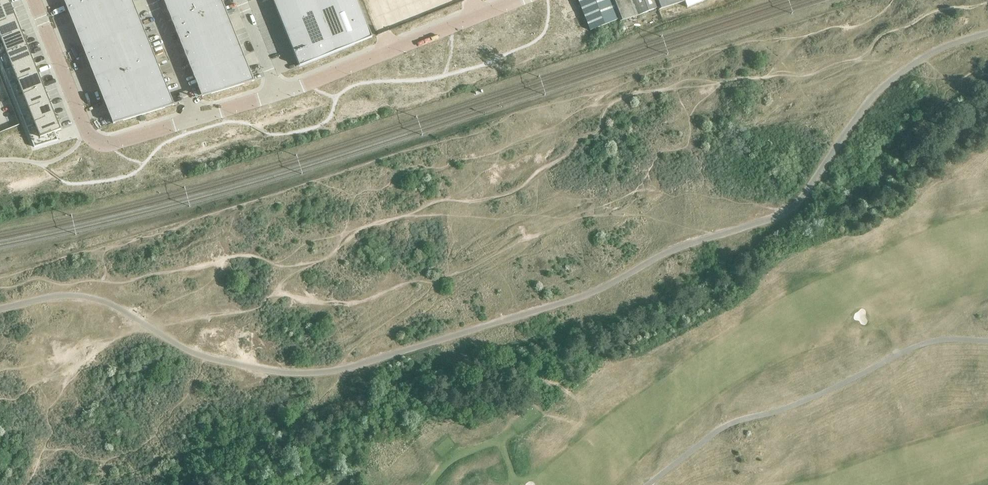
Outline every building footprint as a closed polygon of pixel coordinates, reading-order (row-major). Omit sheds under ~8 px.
[(68,10),(94,0),(64,0),(68,10)] [(68,10),(77,33),(109,20),(101,0),(94,0),(68,10)] [(109,20),(136,9),(132,0),(101,0),(109,20)] [(172,21),(190,13),(185,0),(164,0),(172,21)] [(190,13),(222,1),(222,0),(185,0),(190,13)] [(299,66),(372,37),(357,0),(273,0),(299,66)] [(619,19),(612,0),(578,0),(590,30),(619,19)] [(619,19),(620,21),(638,16),(632,0),(612,0),(619,19)] [(655,0),(632,0),(638,15),(658,7),(655,0)] [(658,7),(659,10),(685,1),(685,0),(655,0),(658,7)] [(222,1),(190,13),(199,36),(231,23),(222,1)] [(0,8),(0,24),(16,18),(10,3),(0,8)] [(136,9),(109,20),(118,42),(145,31),(136,9)] [(190,13),(172,21),(181,43),(199,36),(190,13)] [(0,24),(0,40),(22,31),(16,18),(0,24)] [(109,20),(77,33),(86,55),(118,42),(109,20)] [(231,23),(199,36),(203,47),(208,58),(240,45),(231,23)] [(0,40),(0,56),(27,45),(22,31),(0,40)] [(145,31),(118,42),(126,65),(154,54),(145,31)] [(199,36),(181,43),(185,54),(203,47),(199,36)] [(118,42),(86,55),(95,77),(126,65),(118,42)] [(0,56),(0,61),(4,71),(33,59),(27,45),(0,56)] [(240,45),(208,58),(221,91),(254,81),(240,45)] [(203,47),(185,54),(190,65),(208,58),(203,47)] [(154,54),(126,65),(135,87),(163,76),(154,54)] [(208,58),(190,65),(202,96),(221,91),(208,58)] [(33,59),(4,71),(9,85),(39,73),(33,59)] [(126,65),(95,77),(104,100),(135,87),(126,65)] [(39,73),(9,85),(15,99),(44,87),(39,73)] [(163,76),(135,87),(146,113),(174,105),(163,76)] [(44,87),(15,99),(20,113),(49,101),(44,87)] [(135,87),(104,100),(113,123),(146,113),(135,87)] [(49,101),(20,113),(26,126),(55,115),(49,101)] [(55,115),(26,126),(32,141),(34,147),(58,140),(55,132),(61,129),(55,115)]
